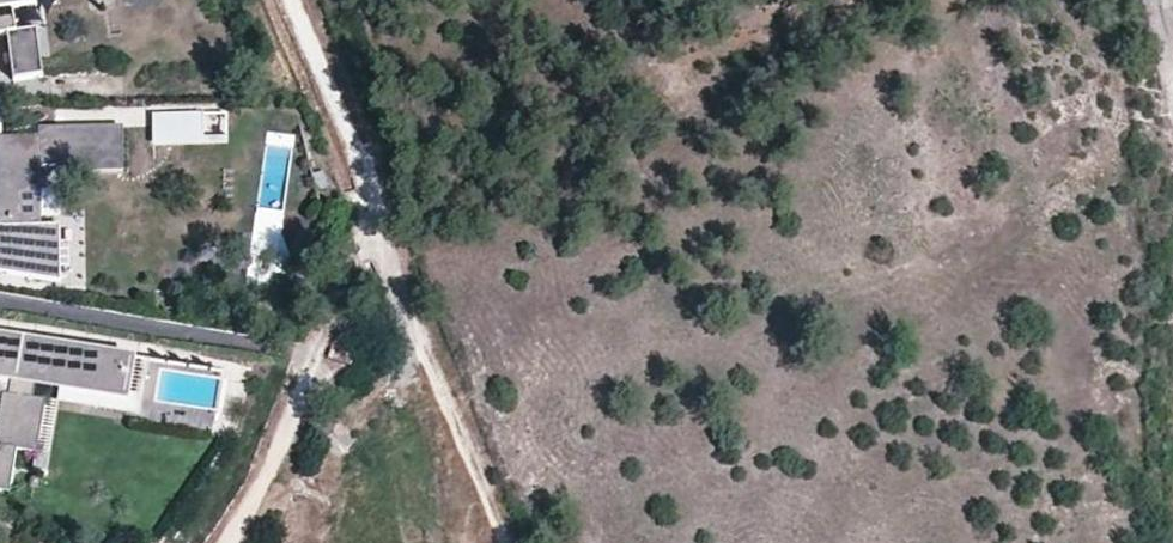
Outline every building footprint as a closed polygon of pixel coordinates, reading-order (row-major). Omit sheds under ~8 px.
[(9,33),(16,79),(46,75),(39,28),(19,31),(16,9),(39,6),(38,0),(0,0),(0,34),(9,33)] [(152,116),(153,148),(228,146),(227,114),(152,116)] [(0,139),(0,224),(36,223),(36,189),(21,189),(21,169),(41,169),(57,168),(118,167),(117,128),(40,129),(40,139),(0,139)] [(123,128),(117,128),(118,167),(57,168),(57,174),(124,173),(123,128)] [(41,169),(21,169),(21,189),(36,189),(36,223),(0,224),(0,230),(42,229),(41,169)] [(0,230),(0,275),(60,287),(60,229),(42,229),(0,230)] [(0,337),(0,378),(17,381),(14,398),(2,396),(0,411),(0,494),(10,496),(17,452),(36,455),(38,456),(47,404),(34,401),(36,384),(127,400),(127,396),(134,360),(0,337)] [(17,381),(0,378),(0,396),(2,396),(14,398),(17,381)] [(127,400),(61,389),(59,406),(139,419),(143,399),(127,396),(127,400)] [(38,456),(36,455),(32,473),(48,476),(51,458),(38,456)]
